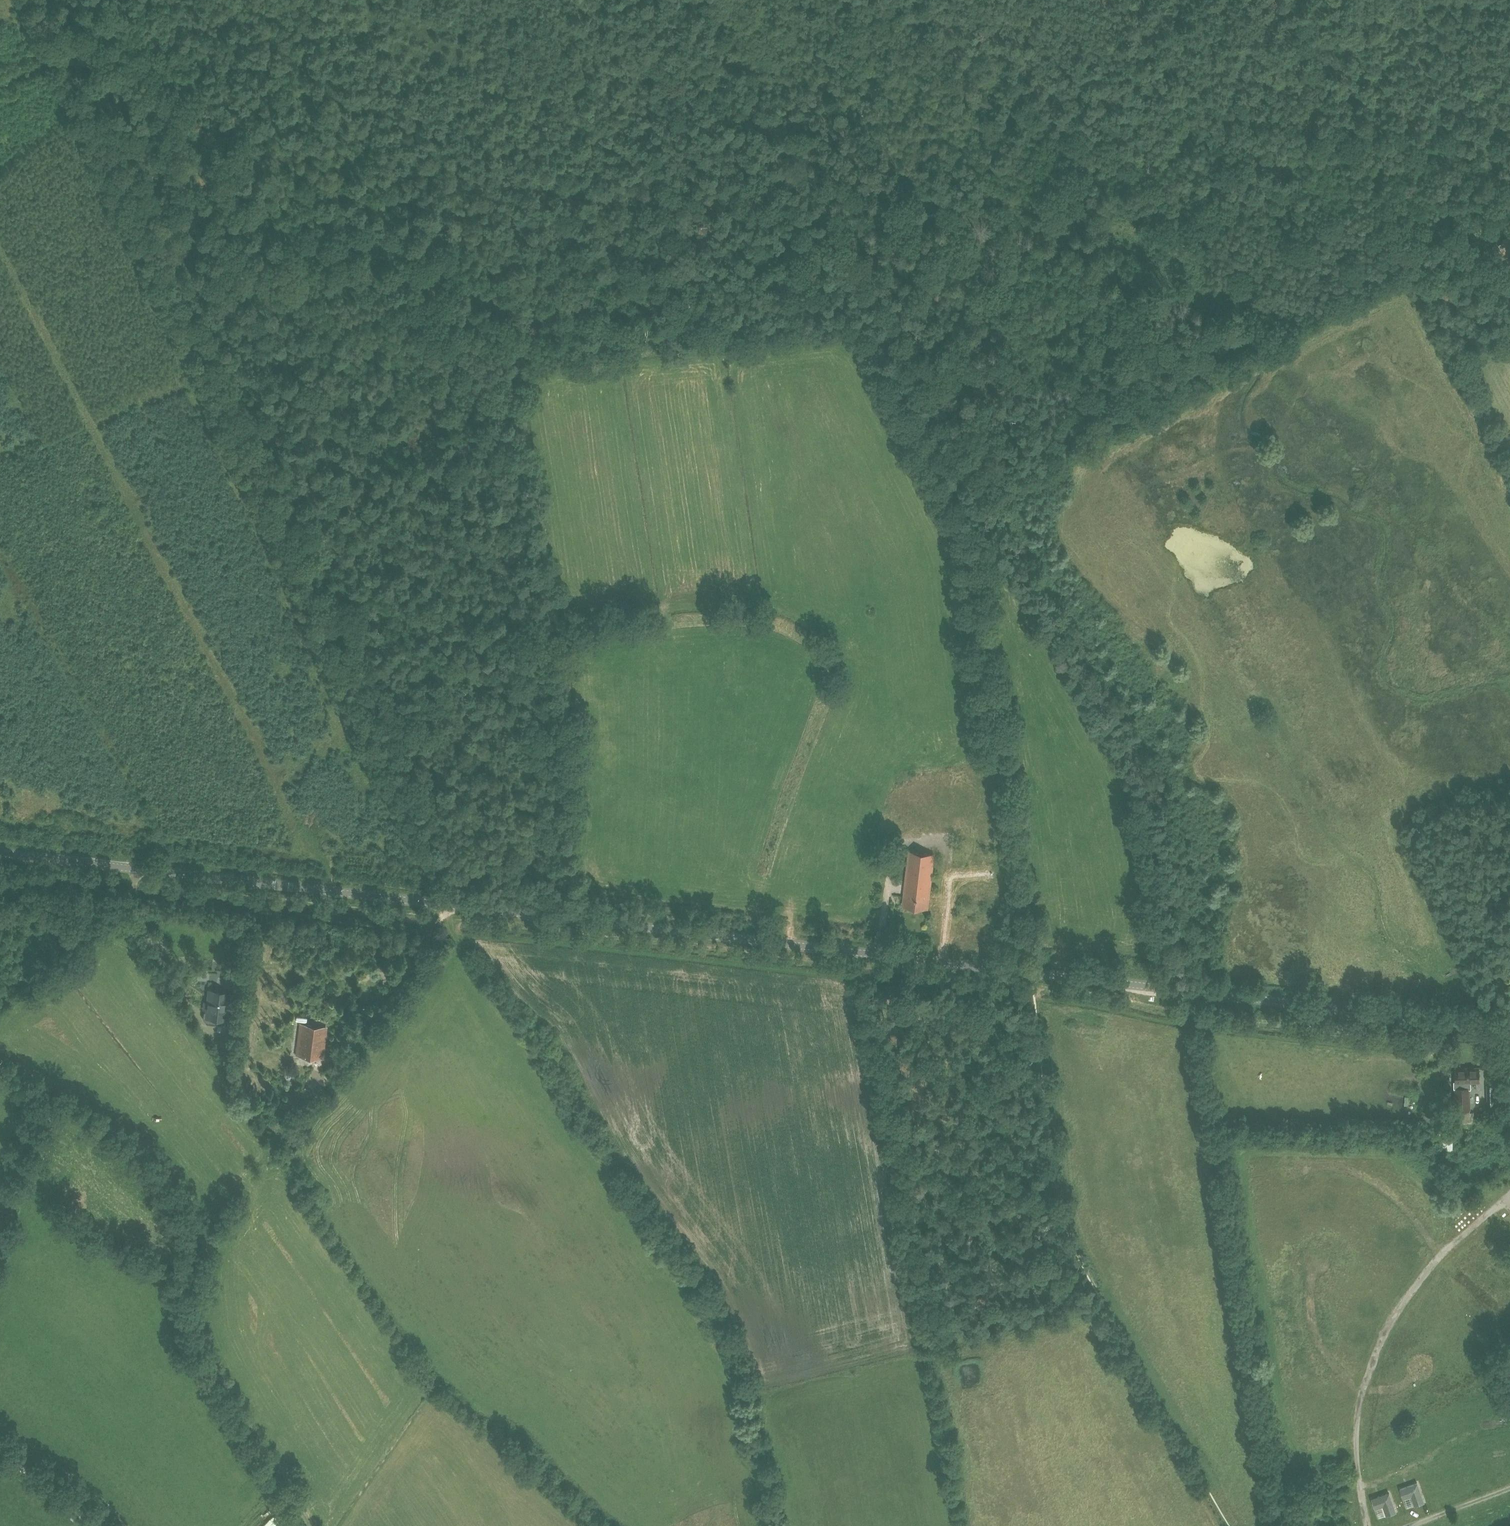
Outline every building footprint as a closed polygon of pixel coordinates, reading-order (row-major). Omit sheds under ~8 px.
[(1473,240),(1461,245),(1466,255),(1477,250),(1473,240)] [(1467,269),(1470,276),(1473,274),(1477,272),(1476,271),(1475,268),(1477,268),(1473,259),(1468,261),(1464,263),(1467,269)] [(1430,284),(1428,286),(1430,290),(1433,288),(1433,289),(1441,285),(1438,279),(1430,284)] [(934,854),(910,851),(903,905),(928,908),(934,854)] [(232,993),(228,993),(210,991),(207,1015),(225,1017),(227,1000),(231,1001),(232,993)] [(326,1027),(301,1024),(297,1054),(322,1057),(326,1027)] [(1470,1121),(1469,1088),(1470,1088),(1470,1082),(1479,1081),(1479,1067),(1455,1068),(1456,1082),(1457,1088),(1455,1088),(1456,1121),(1470,1121)] [(303,1089),(297,1100),(305,1104),(307,1099),(311,1090),(305,1087),(304,1088),(304,1089),(303,1089)] [(1448,1119),(1449,1109),(1430,1108),(1430,1119),(1448,1119)] [(1411,1495),(1414,1505),(1424,1501),(1417,1482),(1400,1488),(1404,1498),(1411,1495)] [(1389,1492),(1372,1498),(1375,1508),(1383,1505),(1386,1515),(1396,1511),(1389,1492)]
